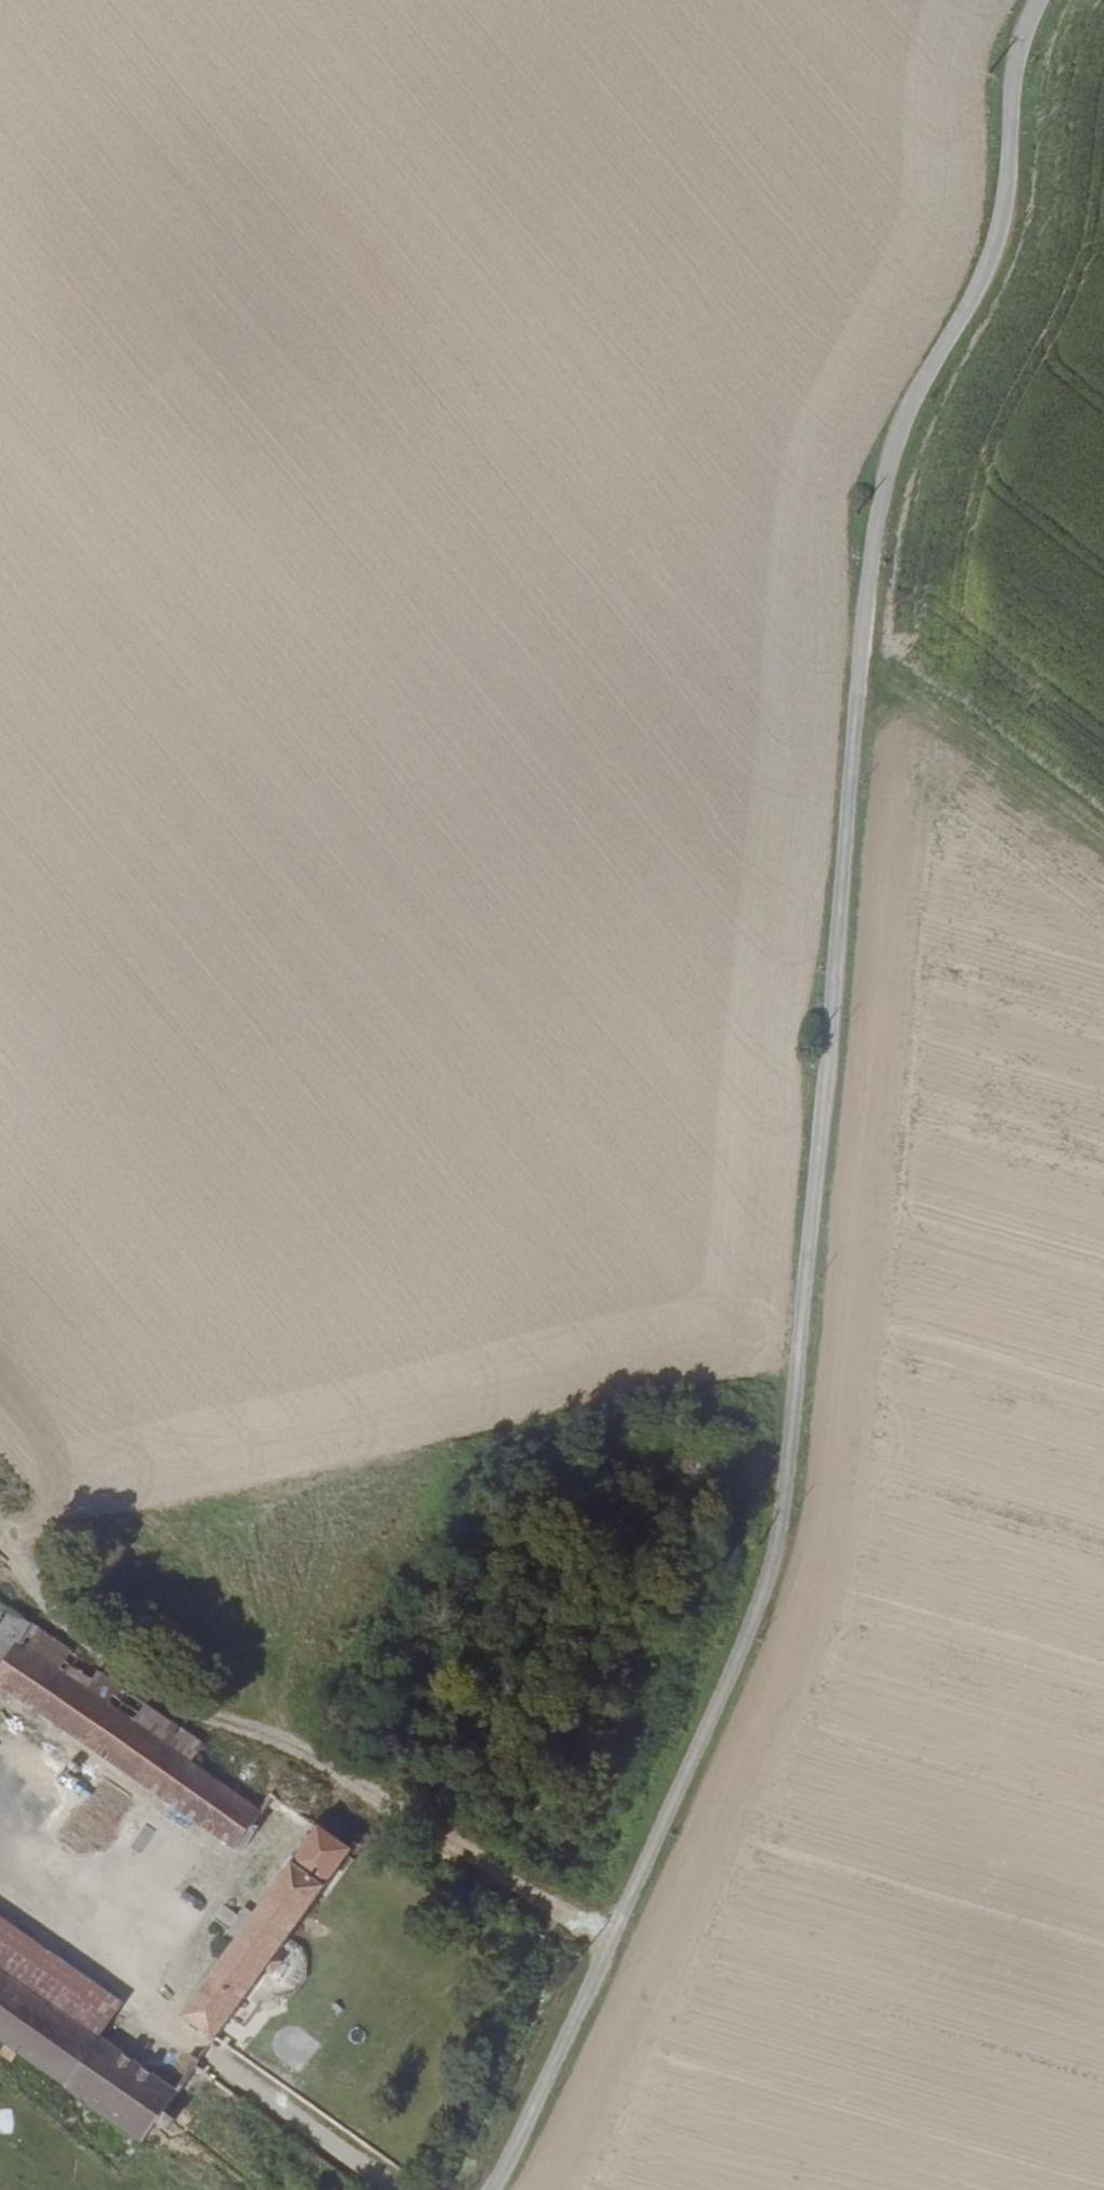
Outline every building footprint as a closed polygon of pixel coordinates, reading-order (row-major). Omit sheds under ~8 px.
[(53,1587),(4,1550),(0,1556),(0,1632),(252,1827),(297,1772),(53,1587)] [(208,1985),(241,2012),(382,1821),(349,1797),(342,1805),(208,1985)] [(72,1895),(11,1830),(0,1841),(60,1906),(72,1895)] [(198,2068),(0,1917),(0,1991),(25,2011),(164,2115),(198,2068)]
